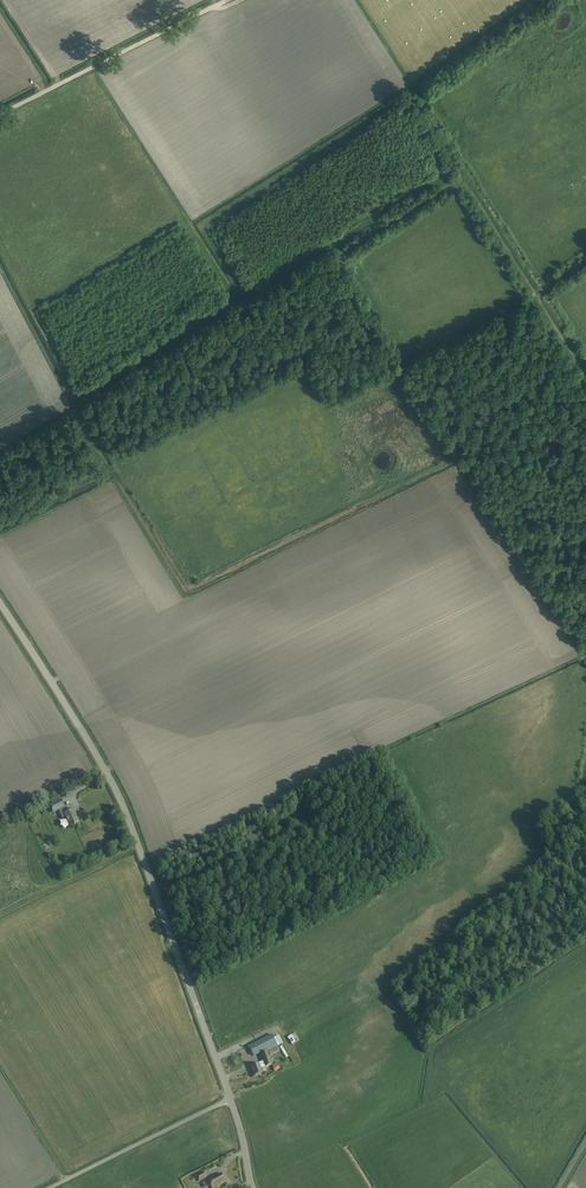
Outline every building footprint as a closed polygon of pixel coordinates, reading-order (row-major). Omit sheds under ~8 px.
[(76,826),(80,824),(76,816),(78,814),(76,809),(66,814),(63,808),(65,808),(61,800),(50,805),(53,813),(59,810),(62,817),(65,816),(67,819),(67,820),(70,827),(74,826),(75,827),(76,826)] [(69,804),(70,808),(74,807),(73,800),(66,801),(66,804),(69,804)] [(39,851),(42,856),(51,850),(48,845),(39,851)] [(267,1052),(278,1046),(283,1044),(280,1039),(275,1041),(272,1035),(249,1047),(254,1056),(260,1053),(263,1062),(251,1066),(255,1076),(263,1073),(261,1069),(272,1065),(267,1052)] [(292,1035),(287,1038),(292,1045),(296,1043),(292,1035)] [(280,1048),(286,1058),(289,1057),(283,1046),(280,1048)] [(278,1063),(272,1066),(275,1072),(280,1070),(278,1063)] [(207,1178),(204,1173),(197,1176),(199,1182),(207,1178)] [(208,1181),(212,1187),(214,1187),(226,1182),(222,1174),(208,1181)]
